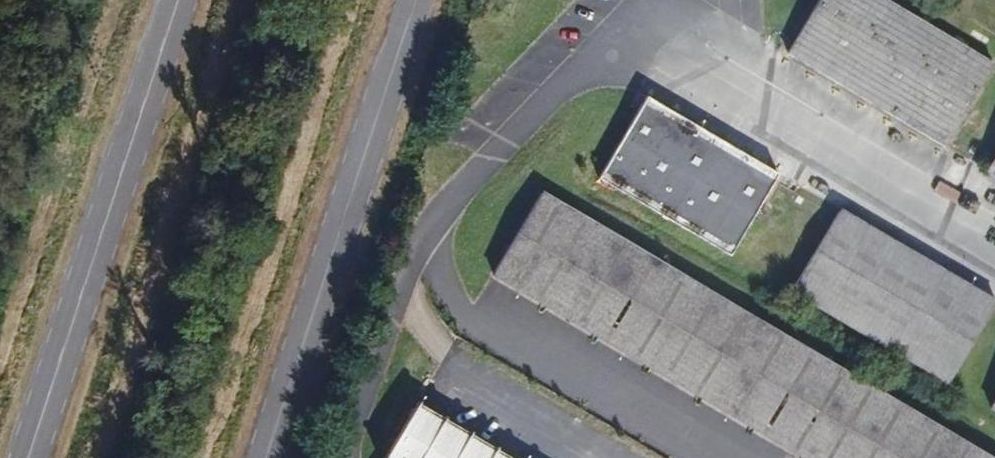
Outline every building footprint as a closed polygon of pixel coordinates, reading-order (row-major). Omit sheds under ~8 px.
[(946,149),(994,64),(994,63),(885,0),(821,0),(787,58),(946,149)] [(599,178),(729,255),(776,177),(646,100),(599,178)] [(541,191),(489,277),(791,457),(986,457),(541,191)] [(954,386),(994,320),(994,308),(844,216),(798,291),(954,386)] [(421,400),(386,457),(519,457),(421,400)]
